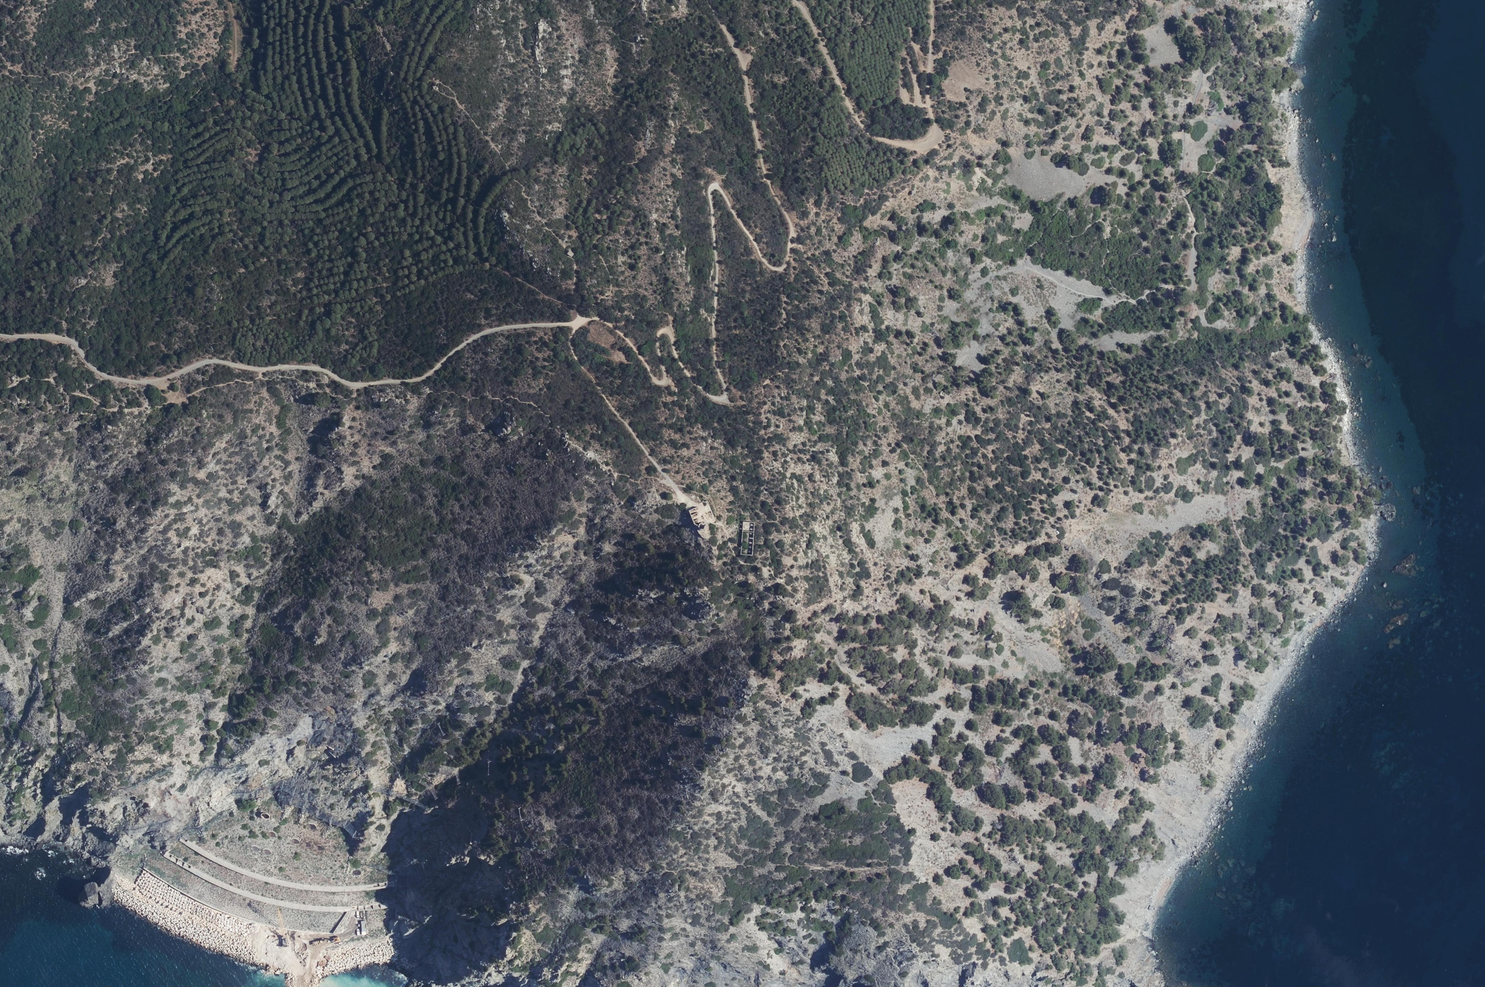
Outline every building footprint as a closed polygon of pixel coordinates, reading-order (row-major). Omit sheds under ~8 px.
[(572,244),(568,247),(578,260),(582,257),(572,244)] [(705,523),(702,522),(701,520),(696,507),(690,510),(695,523),(699,525),(701,528),(704,529),(706,526),(705,523)]
